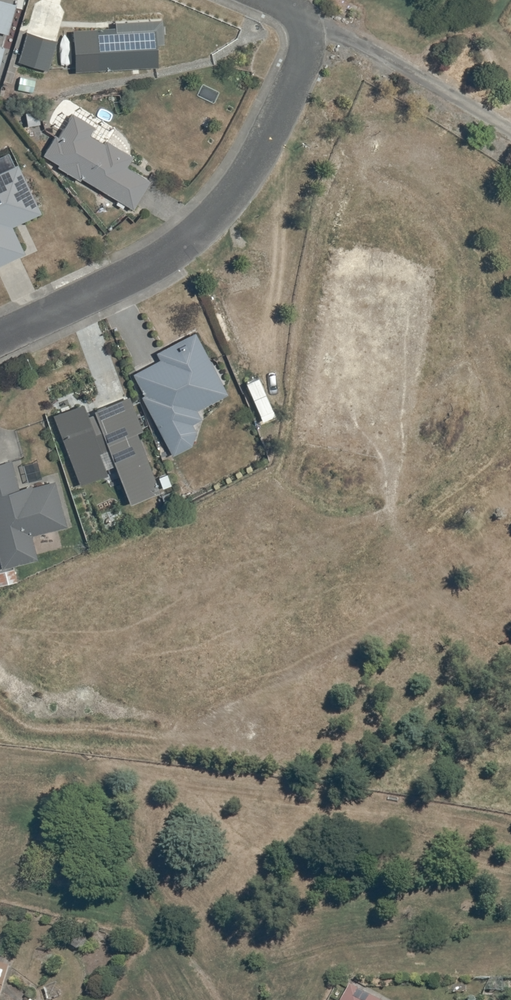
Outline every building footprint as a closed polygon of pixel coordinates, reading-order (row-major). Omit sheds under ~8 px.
[(9,36),(18,6),(0,1),(0,34),(9,36)] [(72,30),(75,72),(157,68),(156,44),(164,44),(162,19),(114,22),(115,28),(72,30)] [(57,41),(27,32),(18,62),(48,71),(57,41)] [(33,93),(36,80),(20,77),(18,90),(33,93)] [(40,125),(37,111),(25,113),(28,127),(40,125)] [(57,167),(80,181),(81,179),(133,210),(150,181),(126,167),(132,157),(106,141),(104,144),(89,135),(94,127),(72,114),(58,137),(55,136),(43,156),(58,165),(57,167)] [(25,253),(12,226),(41,212),(18,163),(0,172),(0,265),(25,253)] [(143,394),(141,396),(172,455),(192,445),(196,430),(192,423),(201,418),(197,410),(229,393),(195,331),(156,352),(159,358),(132,373),(143,394)] [(142,429),(129,395),(94,409),(95,412),(88,415),(82,402),(53,414),(80,483),(107,473),(105,468),(114,464),(129,503),(160,491),(137,431),(142,429)] [(37,559),(31,535),(67,526),(55,480),(32,486),(31,484),(19,488),(11,460),(0,463),(0,563),(2,568),(37,559)] [(171,491),(161,495),(166,505),(175,501),(171,491)] [(17,581),(14,569),(0,572),(0,585),(17,581)] [(3,999),(13,966),(0,963),(0,998),(3,999)] [(353,986),(346,999),(380,999),(353,986)]
